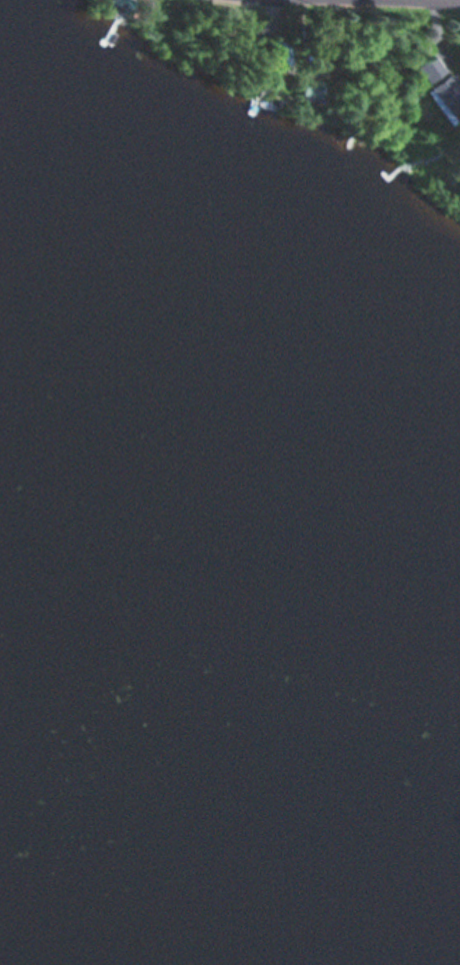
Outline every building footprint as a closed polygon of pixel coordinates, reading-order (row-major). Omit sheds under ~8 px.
[(129,11),(112,0),(136,0),(129,11)] [(443,68),(443,69),(428,81),(415,64),(431,52),(443,68)] [(452,70),(459,82),(459,105),(448,113),(430,85),(452,70)]
